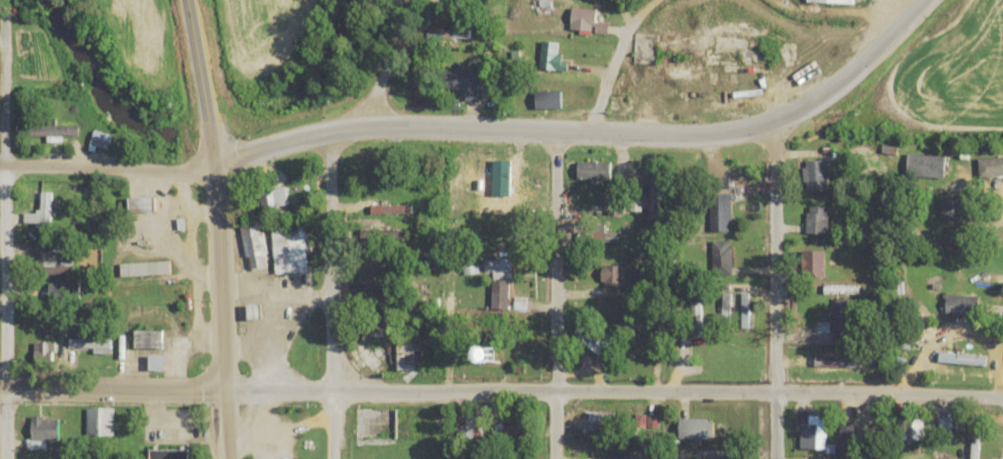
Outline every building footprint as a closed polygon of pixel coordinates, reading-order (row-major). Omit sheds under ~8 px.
[(571,29),(597,31),(599,9),(573,7),(571,29)] [(472,39),(472,26),(444,26),(444,39),(472,39)] [(635,63),(658,63),(658,34),(635,34),(635,63)] [(480,100),(480,68),(447,68),(447,89),(466,89),(466,100),(480,100)] [(564,109),(564,91),(537,91),(537,109),(564,109)] [(62,136),(80,136),(80,124),(31,123),(30,136),(62,137),(62,136)] [(92,145),(110,149),(114,135),(96,131),(92,145)] [(946,155),(907,155),(907,177),(946,177),(946,155)] [(980,158),(980,176),(1002,176),(1002,158),(980,158)] [(828,187),(828,160),(807,160),(807,187),(828,187)] [(612,162),(579,162),(579,179),(612,179),(612,162)] [(660,173),(650,173),(650,220),(660,220),(660,173)] [(284,214),(284,190),(263,190),(263,214),(284,214)] [(52,192),(41,192),(41,212),(25,212),(25,224),(52,224),(52,192)] [(711,231),(732,231),(732,192),(711,192),(711,231)] [(606,193),(606,215),(625,215),(625,193),(606,193)] [(157,212),(157,196),(132,196),(132,212),(157,212)] [(941,198),(941,219),(960,219),(960,198),(941,198)] [(412,205),(372,204),(372,214),(412,214),(412,205)] [(807,206),(807,234),(829,234),(829,206),(807,206)] [(242,222),(250,270),(269,267),(261,219),(242,222)] [(631,238),(631,222),(604,222),(604,238),(631,238)] [(306,223),(273,225),(277,274),(309,272),(306,223)] [(733,273),(733,241),(713,241),(713,273),(733,273)] [(36,245),(36,274),(73,274),(73,256),(51,256),(51,245),(36,245)] [(804,277),(826,277),(825,250),(804,250),(804,277)] [(485,258),(485,279),(513,279),(513,258),(485,258)] [(170,262),(121,262),(121,275),(170,275),(170,262)] [(623,286),(623,265),(603,265),(603,286),(623,286)] [(362,281),(362,301),(392,301),(392,281),(362,281)] [(750,324),(750,292),(741,292),(741,324),(750,324)] [(980,295),(947,295),(947,315),(980,315),(980,295)] [(818,322),(818,333),(856,333),(856,297),(834,297),(834,322),(818,322)] [(532,320),(504,320),(504,338),(532,339),(532,320)] [(640,333),(639,320),(623,321),(624,334),(640,333)] [(576,332),(607,364),(619,352),(587,321),(576,332)] [(137,330),(137,349),(165,349),(165,330),(137,330)] [(112,349),(112,333),(90,333),(90,349),(112,349)] [(398,340),(398,370),(421,370),(421,340),(398,340)] [(35,360),(55,361),(56,344),(36,343),(35,360)] [(515,359),(514,352),(503,353),(504,360),(515,359)] [(988,367),(989,356),(940,352),(939,362),(988,367)] [(151,370),(167,370),(167,355),(151,355),(151,370)] [(114,408),(87,408),(87,436),(114,436),(114,408)] [(618,430),(618,411),(591,411),(591,430),(618,430)] [(826,416),(809,416),(809,424),(801,424),(801,448),(826,448),(826,416)] [(466,417),(466,439),(485,439),(485,417),(466,417)] [(715,418),(680,418),(680,440),(715,440),(715,418)] [(923,420),(897,420),(897,441),(923,441),(923,420)] [(839,455),(853,457),(857,429),(843,427),(839,455)] [(189,448),(151,448),(151,458),(189,458),(189,448)]
